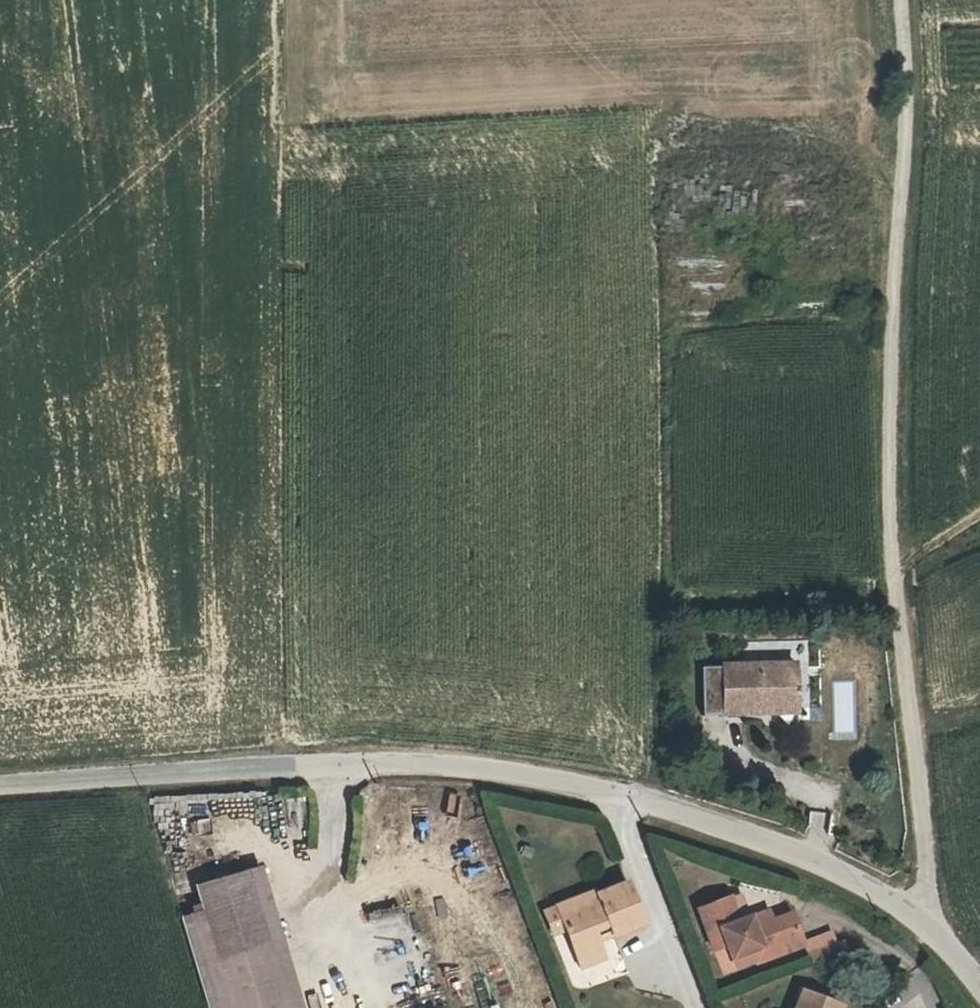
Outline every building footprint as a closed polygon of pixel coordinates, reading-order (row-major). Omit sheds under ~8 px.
[(732,660),(732,710),(756,710),(757,699),(805,698),(805,660),(732,660)] [(194,878),(200,898),(221,955),(269,939),(244,863),(194,878)] [(589,885),(553,897),(563,923),(558,925),(571,960),(599,950),(595,939),(590,927),(605,920),(609,934),(637,924),(620,878),(591,889),(589,885)] [(718,932),(722,942),(745,934),(750,946),(795,929),(783,896),(765,903),(747,909),(744,899),(733,903),(724,881),(692,894),(706,935),(718,932)] [(747,909),(765,903),(761,892),(744,899),(747,909)] [(563,923),(553,897),(548,899),(558,925),(563,923)] [(269,939),(221,955),(200,898),(180,904),(210,1007),(302,1007),(280,936),(269,939)] [(590,927),(595,939),(609,934),(605,920),(590,927)] [(745,934),(722,942),(727,955),(750,946),(745,934)] [(772,1007),(824,1007),(832,990),(795,974),(781,1005),(775,1002),(772,1007)]
